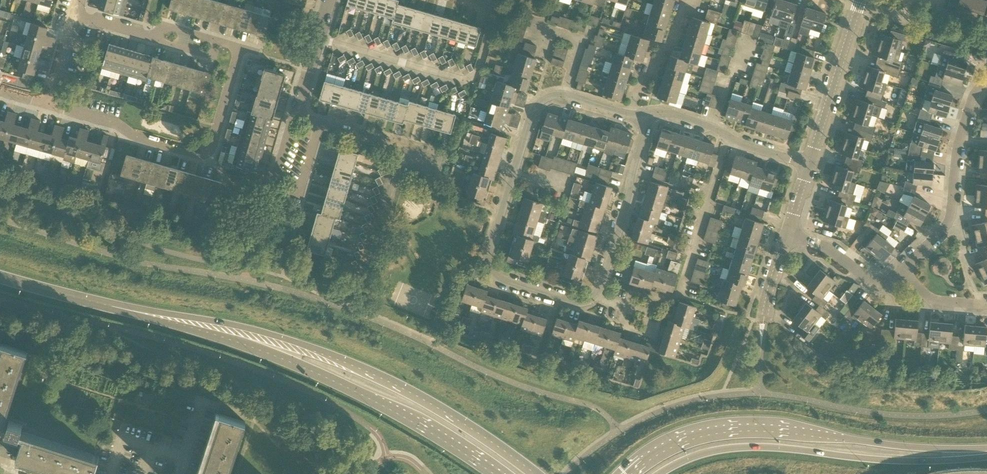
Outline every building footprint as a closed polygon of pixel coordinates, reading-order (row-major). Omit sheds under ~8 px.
[(126,7),(103,0),(101,0),(99,9),(123,16),(126,7)] [(178,11),(181,0),(171,0),(169,9),(170,9),(178,11)] [(187,14),(187,12),(191,0),(181,0),(178,11),(187,14)] [(187,12),(187,14),(195,16),(200,0),(191,0),(187,12)] [(204,17),(209,0),(200,0),(195,16),(204,19),(204,17)] [(204,17),(204,19),(212,21),(218,1),(214,0),(209,0),(204,17)] [(358,0),(348,0),(347,5),(356,8),(358,0)] [(369,0),(358,0),(356,8),(365,11),(369,0)] [(379,0),(369,0),(365,11),(375,13),(379,0)] [(389,0),(379,0),(375,13),(384,16),(389,0)] [(398,4),(399,0),(389,0),(384,16),(393,19),(398,4)] [(675,0),(654,0),(653,4),(671,10),(675,0)] [(754,8),(764,11),(768,0),(756,0),(754,8)] [(786,1),(783,0),(776,0),(769,22),(779,26),(786,1)] [(947,9),(956,12),(958,6),(986,16),(986,0),(950,0),(947,9)] [(212,21),(221,24),(227,4),(218,1),(212,21)] [(788,30),(786,36),(782,48),(788,50),(792,38),(796,24),(791,22),(797,4),(786,1),(779,26),(778,27),(788,30)] [(230,26),(230,24),(235,6),(227,4),(221,24),(230,26)] [(407,6),(398,4),(393,19),(392,23),(401,25),(407,6)] [(668,20),(671,10),(653,4),(650,15),(668,20)] [(230,26),(238,29),(239,27),(244,9),(235,6),(230,24),(230,26)] [(411,28),(416,9),(407,6),(401,25),(411,28)] [(810,28),(816,10),(806,7),(801,25),(810,28)] [(244,9),(239,27),(238,29),(247,31),(253,11),(244,9)] [(420,31),(425,12),(416,9),(411,28),(420,31)] [(720,13),(708,9),(706,15),(718,19),(720,13)] [(4,10),(2,17),(10,19),(11,12),(4,10)] [(816,10),(810,28),(821,32),(826,14),(816,10)] [(261,14),(253,11),(247,31),(256,34),(261,14)] [(429,33),(435,14),(425,12),(420,31),(429,33)] [(271,16),(261,14),(256,34),(264,36),(265,36),(271,16)] [(438,36),(444,17),(435,14),(429,33),(438,36)] [(665,31),(668,20),(650,15),(647,25),(665,31)] [(716,24),(718,19),(706,15),(705,21),(711,23),(716,24)] [(448,39),(453,20),(444,17),(438,36),(448,39)] [(695,18),(692,17),(689,28),(707,34),(711,23),(705,21),(695,18)] [(457,41),(462,23),(453,20),(448,39),(457,41)] [(737,31),(741,32),(746,34),(750,22),(745,20),(743,24),(735,21),(733,30),(737,31)] [(514,27),(526,31),(528,25),(516,21),(514,27)] [(746,34),(753,36),(756,24),(750,22),(746,34)] [(46,35),(48,28),(32,23),(28,35),(55,43),(56,38),(46,35)] [(466,44),(472,25),(462,23),(457,41),(466,44)] [(756,24),(753,36),(759,38),(763,26),(756,24)] [(472,25),(466,44),(476,47),(481,28),(472,25)] [(662,41),(665,31),(647,25),(643,36),(652,39),(662,41)] [(524,36),(526,31),(514,27),(512,33),(524,36)] [(704,44),(707,34),(689,28),(686,38),(704,44)] [(899,52),(903,41),(904,41),(906,35),(891,31),(894,32),(892,37),(881,34),(878,45),(895,50),(895,51),(899,52)] [(522,42),(524,36),(512,33),(510,38),(522,42)] [(628,45),(646,51),(649,40),(631,34),(628,45)] [(53,48),(55,43),(28,35),(25,47),(41,51),(43,45),(53,48)] [(775,37),(768,35),(766,42),(773,44),(775,37)] [(701,54),(704,44),(686,38),(683,49),(701,54)] [(792,38),(788,50),(794,51),(798,39),(792,38)] [(523,49),(535,52),(537,47),(525,43),(523,49)] [(112,71),(119,47),(110,44),(103,69),(112,71)] [(643,62),(646,51),(628,45),(625,55),(634,58),(634,59),(643,62)] [(895,51),(895,50),(878,45),(875,56),(885,59),(883,65),(888,66),(900,70),(902,62),(898,61),(901,52),(899,52),(895,51)] [(566,55),(568,50),(556,46),(554,52),(566,55)] [(39,58),(41,51),(25,47),(21,58),(48,66),(50,61),(39,58)] [(120,74),(127,49),(119,47),(112,71),(120,74)] [(801,53),(813,57),(815,51),(803,47),(801,53)] [(127,49),(120,74),(129,76),(136,52),(127,49)] [(534,58),(535,52),(523,49),(522,54),(518,53),(515,64),(533,70),(536,59),(534,58)] [(698,65),(701,54),(683,49),(680,58),(679,59),(688,62),(698,65)] [(944,49),(942,55),(939,66),(946,68),(964,74),(968,63),(954,59),(956,53),(944,49)] [(145,54),(136,52),(129,76),(138,79),(145,54)] [(565,61),(566,55),(554,52),(553,58),(565,61)] [(625,55),(615,52),(612,63),(631,69),(634,59),(634,58),(625,55)] [(815,58),(813,57),(801,53),(797,52),(794,63),(812,68),(815,58)] [(147,77),(153,57),(145,54),(138,79),(146,81),(147,81),(148,77),(147,77)] [(680,58),(671,55),(670,55),(667,66),(685,72),(688,62),(679,59),(680,58)] [(156,79),(162,59),(153,57),(147,77),(148,77),(147,81),(146,81),(146,83),(153,86),(155,79),(156,79)] [(47,71),(48,66),(21,58),(18,70),(24,72),(22,78),(33,81),(36,68),(47,71)] [(563,67),(565,61),(553,58),(551,63),(563,67)] [(165,82),(170,62),(162,59),(156,79),(165,82)] [(173,84),(179,64),(170,62),(165,82),(173,84)] [(627,79),(631,69),(612,63),(609,73),(627,79)] [(755,69),(767,73),(769,66),(761,64),(757,63),(755,69)] [(809,79),(812,68),(794,63),(790,73),(809,79)] [(182,87),(188,67),(179,64),(173,84),(182,87)] [(530,80),(533,70),(515,64),(512,74),(530,80)] [(900,70),(888,66),(883,65),(882,70),(867,66),(864,77),(881,82),(884,73),(898,78),(900,70)] [(682,82),(685,72),(667,66),(664,77),(682,82)] [(191,89),(197,69),(188,67),(182,87),(191,89)] [(719,72),(716,71),(706,68),(705,73),(717,77),(719,72)] [(961,85),(964,74),(946,68),(943,79),(931,75),(929,82),(941,85),(943,79),(961,85)] [(211,73),(197,69),(191,89),(200,92),(198,99),(203,101),(211,73)] [(262,78),(282,84),(285,75),(265,69),(262,78)] [(767,73),(755,69),(753,75),(765,79),(767,73)] [(624,89),(627,79),(609,73),(606,83),(624,89)] [(703,79),(715,83),(717,77),(705,73),(703,79)] [(805,90),(809,79),(790,73),(787,84),(790,85),(802,89),(805,90)] [(527,91),(530,80),(512,74),(508,84),(515,87),(527,91)] [(765,79),(753,75),(751,81),(759,84),(763,85),(765,79)] [(679,93),(682,82),(664,77),(661,87),(679,93)] [(871,91),(869,96),(876,99),(881,100),(887,84),(881,82),(864,77),(860,87),(871,91)] [(280,93),(282,84),(262,78),(260,87),(280,93)] [(715,83),(703,79),(701,85),(713,88),(715,83)] [(329,102),(334,84),(325,81),(319,100),(329,102)] [(508,84),(497,81),(494,91),(517,99),(518,93),(514,92),(515,87),(508,84)] [(801,94),(802,89),(790,85),(787,84),(781,82),(778,91),(788,93),(789,91),(801,94)] [(939,91),(941,85),(929,82),(927,88),(924,98),(926,99),(925,99),(950,106),(953,95),(939,91)] [(621,100),(624,89),(606,83),(602,94),(608,96),(607,99),(612,100),(613,97),(621,100)] [(338,105),(343,86),(334,84),(329,102),(338,105)] [(712,94),(713,88),(701,85),(699,91),(707,93),(712,94)] [(347,108),(353,89),(343,86),(338,105),(347,108)] [(277,102),(280,93),(260,87),(257,96),(277,102)] [(676,103),(679,93),(661,87),(657,97),(665,100),(664,103),(669,104),(670,101),(676,103)] [(357,111),(362,92),(353,89),(347,108),(357,111)] [(515,104),(517,99),(494,91),(490,102),(509,107),(510,102),(515,104)] [(799,100),(801,94),(789,91),(788,93),(787,96),(799,100)] [(366,113),(371,95),(362,92),(357,111),(366,113)] [(713,95),(712,94),(707,93),(704,105),(710,107),(713,95)] [(375,116),(381,97),(371,95),(366,113),(375,116)] [(715,109),(719,97),(713,95),(710,107),(715,109)] [(275,110),(277,102),(257,96),(255,104),(275,110)] [(409,101),(410,99),(400,96),(398,102),(399,103),(394,121),(403,124),(404,120),(409,101)] [(857,99),(853,110),(871,115),(878,117),(881,108),(883,109),(886,102),(881,100),(876,99),(869,96),(867,102),(857,99)] [(384,119),(390,100),(381,97),(375,116),(384,119)] [(428,107),(427,107),(429,101),(420,99),(419,104),(413,123),(423,126),(428,107)] [(736,120),(741,102),(731,99),(725,117),(736,120)] [(946,117),(950,106),(925,99),(922,109),(921,109),(919,115),(931,119),(934,113),(946,117)] [(399,103),(398,102),(390,100),(384,119),(394,121),(399,103)] [(413,123),(419,104),(409,101),(404,120),(413,123)] [(507,113),(509,107),(490,102),(487,112),(510,119),(512,114),(507,113)] [(751,108),(752,108),(752,105),(741,102),(736,120),(745,123),(746,124),(751,108)] [(272,119),(275,110),(255,104),(253,113),(252,113),(272,119)] [(432,128),(437,109),(428,107),(423,126),(432,128)] [(761,111),(752,108),(751,108),(746,124),(745,123),(745,126),(756,129),(761,111)] [(441,131),(447,112),(437,109),(432,128),(441,131)] [(861,124),(859,130),(873,134),(875,128),(868,126),(871,115),(853,110),(850,121),(861,124)] [(13,113),(8,111),(5,122),(0,120),(0,138),(5,140),(13,113)] [(766,132),(772,114),(761,111),(756,129),(766,132)] [(252,113),(253,113),(248,112),(245,121),(270,128),(272,119),(252,113)] [(451,134),(456,115),(447,112),(441,131),(451,134)] [(509,124),(510,119),(487,112),(484,123),(502,128),(504,123),(509,124)] [(16,147),(17,143),(22,127),(14,124),(17,114),(13,113),(5,140),(14,142),(12,146),(16,147)] [(552,134),(558,116),(548,113),(545,121),(542,120),(541,124),(544,125),(542,131),(552,134)] [(776,135),(782,117),(772,114),(766,132),(776,135)] [(792,132),(797,116),(793,115),(791,120),(782,117),(776,135),(787,139),(789,131),(792,132)] [(929,125),(931,119),(919,115),(917,121),(913,132),(914,132),(939,140),(943,129),(929,125)] [(563,137),(568,119),(558,116),(552,134),(563,137)] [(28,146),(36,119),(31,118),(28,129),(22,127),(17,143),(28,146)] [(40,150),(45,133),(38,131),(41,121),(36,119),(28,146),(40,150)] [(573,141),(579,122),(568,119),(563,137),(573,141)] [(267,136),(270,128),(245,121),(243,129),(267,136)] [(583,144),(589,125),(579,122),(573,141),(583,144)] [(52,153),(60,126),(55,125),(52,135),(45,133),(40,150),(52,153)] [(594,147),(599,129),(589,125),(583,144),(594,147)] [(69,140),(62,138),(65,128),(60,126),(52,153),(64,157),(65,153),(69,140)] [(616,149),(621,130),(611,127),(609,132),(610,132),(605,146),(606,146),(616,149)] [(77,156),(85,129),(80,128),(77,138),(70,136),(69,140),(65,153),(64,157),(63,160),(75,164),(77,156)] [(85,129),(77,156),(89,159),(94,143),(87,141),(90,131),(85,129)] [(265,145),(267,136),(243,129),(240,138),(265,145)] [(610,132),(609,132),(599,129),(594,147),(605,150),(606,146),(605,146),(610,132)] [(667,150),(673,132),(662,129),(660,137),(657,136),(656,140),(658,141),(657,147),(667,150)] [(621,130),(616,149),(629,153),(633,143),(630,142),(632,134),(621,130)] [(871,142),(873,134),(859,130),(857,136),(846,132),(843,143),(861,148),(863,140),(871,142)] [(677,154),(683,135),(673,132),(667,150),(677,154)] [(936,151),(939,140),(914,132),(911,143),(909,152),(921,154),(922,147),(936,151)] [(488,144),(503,149),(507,138),(491,133),(488,144)] [(112,148),(106,147),(109,136),(104,135),(101,145),(94,143),(89,159),(101,163),(103,157),(109,159),(112,148)] [(688,157),(693,138),(683,135),(677,154),(688,157)] [(262,154),(265,145),(240,138),(238,147),(262,154)] [(698,160),(704,142),(693,138),(688,157),(698,160)] [(718,155),(712,153),(715,145),(704,142),(698,160),(709,163),(708,165),(714,167),(718,155)] [(850,157),(849,163),(861,167),(863,161),(857,159),(861,148),(843,143),(840,154),(850,157)] [(500,159),(503,149),(488,144),(485,154),(500,159)] [(260,162),(262,154),(238,147),(235,155),(260,162)] [(356,163),(359,154),(340,148),(337,158),(356,163)] [(909,152),(902,150),(901,157),(900,159),(907,160),(909,152)] [(979,150),(978,161),(986,162),(986,150),(979,150)] [(920,161),(921,154),(909,152),(907,160),(906,171),(914,172),(933,174),(934,162),(920,161)] [(121,175),(130,177),(136,157),(127,154),(121,175)] [(497,169),(500,159),(485,154),(481,164),(497,169)] [(257,171),(260,162),(235,155),(233,164),(237,165),(235,171),(251,176),(253,170),(257,171)] [(548,157),(545,157),(542,155),(538,167),(544,169),(548,157)] [(741,177),(746,158),(736,155),(733,164),(727,162),(724,174),(730,175),(730,173),(741,177)] [(561,158),(557,157),(554,156),(554,159),(551,168),(557,170),(561,158)] [(139,180),(145,160),(136,157),(130,177),(139,180)] [(551,168),(554,159),(548,157),(544,169),(550,171),(551,168)] [(353,173),(356,163),(337,158),(335,167),(353,173)] [(562,172),(566,160),(561,158),(557,170),(562,172)] [(755,166),(756,166),(757,162),(746,158),(741,177),(750,180),(751,180),(755,166)] [(148,182),(153,162),(145,160),(139,180),(148,182)] [(572,162),(567,160),(566,160),(562,172),(568,174),(572,162)] [(978,161),(977,172),(986,173),(986,162),(978,161)] [(156,185),(162,165),(153,162),(148,182),(146,189),(155,191),(157,185),(156,185)] [(574,175),(577,163),(572,162),(568,174),(574,175)] [(622,174),(625,165),(618,163),(615,172),(622,174)] [(859,173),(861,167),(849,163),(847,169),(836,165),(833,176),(850,182),(853,171),(859,173)] [(489,179),(492,180),(494,180),(497,169),(481,164),(478,174),(478,175),(489,178),(489,179)] [(165,187),(171,167),(162,165),(156,185),(157,185),(165,187)] [(654,172),(666,176),(668,170),(656,166),(654,172)] [(766,169),(756,166),(755,166),(751,180),(750,180),(749,184),(760,188),(766,169)] [(174,190),(180,170),(171,167),(165,187),(174,190)] [(351,182),(353,173),(335,167),(332,177),(351,182)] [(611,177),(613,172),(601,168),(599,174),(611,177)] [(766,169),(760,188),(771,191),(772,186),(775,186),(777,182),(774,181),(776,173),(766,169)] [(182,192),(188,172),(180,170),(174,190),(182,192)] [(597,174),(586,170),(585,176),(595,179),(597,174)] [(32,178),(44,181),(46,175),(34,172),(33,176),(32,178)] [(191,195),(197,175),(188,172),(182,192),(191,195)] [(664,182),(666,176),(654,172),(652,178),(664,182)] [(932,185),(933,174),(914,172),(913,183),(906,181),(904,187),(916,190),(918,184),(932,185)] [(473,173),(470,184),(486,189),(489,179),(489,178),(478,175),(478,174),(473,173)] [(609,183),(611,177),(599,174),(597,180),(609,183)] [(692,184),(694,178),(682,174),(680,180),(692,184)] [(200,197),(205,177),(197,175),(191,195),(200,197)] [(842,197),(847,199),(854,201),(856,195),(855,195),(858,184),(850,182),(833,176),(829,187),(840,190),(838,196),(842,197)] [(58,183),(68,186),(70,180),(60,177),(58,183)] [(207,205),(214,180),(205,177),(200,197),(198,203),(207,205)] [(348,191),(351,182),(332,177),(329,186),(348,191)] [(227,190),(221,188),(223,182),(214,180),(207,205),(222,210),(227,190)] [(690,190),(692,184),(680,180),(678,186),(690,190)] [(879,180),(877,189),(886,191),(888,182),(879,180)] [(646,193),(671,201),(673,196),(667,194),(669,187),(650,181),(646,193)] [(592,194),(612,200),(613,194),(611,193),(612,188),(596,182),(592,194)] [(93,186),(82,183),(81,189),(92,193),(93,186)] [(483,199),(486,189),(470,184),(467,194),(467,195),(466,199),(484,205),(486,199),(485,199),(483,199)] [(976,184),(975,196),(986,197),(986,185),(976,184)] [(345,201),(348,191),(329,186),(327,195),(345,201)] [(914,196),(916,190),(904,187),(902,193),(903,194),(899,201),(902,203),(926,215),(931,205),(914,196)] [(669,207),(671,201),(646,193),(643,204),(662,210),(663,205),(669,207)] [(610,204),(612,200),(592,194),(589,203),(580,200),(580,202),(605,210),(605,209),(606,209),(607,203),(610,204)] [(343,210),(345,201),(327,195),(324,204),(343,210)] [(975,196),(974,207),(986,208),(985,215),(986,215),(986,197),(975,196)] [(854,201),(847,199),(842,197),(840,203),(829,200),(826,211),(844,216),(847,207),(852,208),(854,201)] [(546,218),(549,206),(524,198),(521,210),(546,218)] [(601,221),(605,210),(580,202),(578,206),(585,208),(582,215),(601,221)] [(920,225),(926,215),(902,203),(897,213),(889,208),(889,209),(886,214),(897,220),(905,224),(908,219),(920,225)] [(340,219),(343,210),(324,204),(321,213),(321,214),(336,218),(340,219)] [(659,218),(662,210),(643,204),(639,216),(664,224),(665,220),(659,218)] [(734,215),(736,209),(724,205),(722,211),(734,215)] [(751,213),(763,217),(764,211),(752,207),(751,213)] [(544,223),(546,218),(521,210),(517,222),(536,228),(538,222),(544,223)] [(844,217),(844,216),(826,211),(823,221),(846,229),(849,218),(844,217)] [(321,214),(321,213),(318,212),(315,222),(333,227),(336,218),(321,214)] [(761,222),(763,217),(751,213),(749,219),(761,222)] [(194,214),(192,223),(200,225),(203,217),(194,214)] [(581,221),(574,219),(573,224),(573,225),(598,233),(601,221),(582,215),(581,221)] [(986,233),(986,215),(985,215),(984,222),(972,225),(975,236),(986,233)] [(664,226),(664,224),(639,216),(639,217),(638,217),(636,223),(633,222),(632,226),(652,232),(654,223),(664,226)] [(723,221),(720,220),(711,217),(709,223),(721,227),(723,221)] [(761,222),(749,219),(745,218),(742,228),(760,234),(764,223),(761,222)] [(908,226),(905,224),(897,220),(893,228),(899,231),(901,229),(905,231),(908,226)] [(867,236),(874,226),(867,221),(863,226),(865,228),(862,232),(867,236)] [(331,237),(333,227),(315,222),(312,231),(331,237)] [(536,228),(517,222),(513,235),(517,236),(518,236),(534,241),(538,242),(540,237),(534,235),(536,228)] [(719,232),(721,227),(709,223),(707,229),(719,232)] [(889,236),(889,235),(892,231),(883,225),(879,230),(874,226),(867,236),(872,239),(865,248),(874,255),(889,236)] [(648,244),(652,232),(632,226),(630,232),(633,233),(631,239),(648,244)] [(575,243),(594,249),(598,236),(573,228),(571,234),(570,234),(568,240),(575,243)] [(757,244),(760,234),(742,228),(739,238),(757,244)] [(717,238),(719,232),(707,229),(705,235),(717,238)] [(328,246),(331,237),(312,231),(309,240),(328,246)] [(975,236),(977,247),(986,245),(986,233),(975,236)] [(715,244),(717,238),(705,235),(704,240),(715,244)] [(517,236),(514,246),(531,251),(534,241),(518,236),(517,236)] [(900,252),(894,247),(898,242),(889,236),(874,255),(883,262),(891,252),(897,257),(900,252)] [(754,255),(757,244),(739,238),(736,249),(754,255)] [(325,256),(328,246),(309,240),(307,250),(325,256)] [(575,243),(573,249),(567,248),(565,253),(569,255),(570,254),(586,259),(586,260),(590,261),(594,249),(575,243)] [(527,262),(531,251),(514,246),(511,256),(509,255),(507,261),(525,266),(527,262)] [(751,265),(754,255),(736,249),(732,259),(751,265)] [(985,252),(986,259),(975,264),(980,274),(986,271),(986,251),(985,252)] [(569,255),(566,264),(583,269),(586,260),(586,259),(570,254),(569,255)] [(696,264),(708,268),(710,262),(698,258),(696,264)] [(748,275),(751,265),(732,259),(729,269),(748,275)] [(579,280),(583,269),(566,264),(563,275),(564,275),(562,280),(581,286),(583,280),(582,279),(582,280),(579,280)] [(706,274),(708,268),(696,264),(694,270),(706,274)] [(639,289),(645,270),(634,266),(629,283),(635,285),(634,287),(639,289)] [(661,291),(667,271),(656,268),(655,273),(652,285),(657,287),(656,289),(661,291)] [(744,286),(748,275),(729,269),(726,279),(726,280),(742,285),(744,286)] [(813,278),(829,290),(836,281),(820,269),(813,278)] [(645,270),(639,289),(644,291),(645,288),(651,290),(652,285),(655,273),(645,270)] [(705,279),(706,274),(694,270),(693,276),(705,279)] [(673,291),(678,275),(667,271),(661,291),(666,292),(667,289),(673,291)] [(703,285),(705,279),(693,276),(691,282),(700,284),(703,285)] [(726,280),(726,279),(724,278),(720,289),(739,295),(742,285),(726,280)] [(823,298),(829,290),(813,278),(806,287),(816,295),(812,300),(819,305),(823,308),(828,302),(823,298)] [(472,304),(478,285),(473,283),(472,286),(467,284),(462,301),(472,304)] [(486,295),(487,295),(488,291),(482,289),(483,286),(478,285),(472,304),(482,307),(483,307),(486,295)] [(735,306),(739,295),(720,289),(717,300),(723,302),(722,305),(727,306),(727,303),(735,306)] [(491,315),(497,296),(493,294),(492,297),(487,295),(486,295),(483,307),(482,307),(481,312),(491,315)] [(852,306),(852,307),(858,299),(853,294),(844,305),(850,309),(852,306)] [(502,318),(507,302),(502,300),(502,297),(497,296),(491,315),(502,318)] [(512,321),(518,302),(513,301),(512,304),(507,302),(502,318),(512,321)] [(861,323),(873,308),(864,301),(857,310),(852,307),(852,306),(850,309),(844,317),(850,322),(854,317),(861,323)] [(526,313),(527,313),(528,308),(522,307),(523,304),(518,302),(512,321),(522,324),(522,325),(526,313)] [(692,317),(696,307),(679,302),(677,307),(675,307),(673,311),(692,317)] [(823,308),(819,305),(816,310),(806,302),(799,312),(815,323),(821,316),(826,319),(830,313),(823,308)] [(873,308),(861,323),(870,330),(882,314),(873,308)] [(685,326),(684,327),(689,328),(692,317),(673,311),(672,316),(674,317),(673,322),(685,326)] [(531,332),(537,313),(532,312),(532,314),(527,313),(526,313),(522,325),(522,324),(521,329),(531,332)] [(809,331),(815,323),(799,312),(793,321),(802,328),(798,333),(809,341),(814,335),(809,331)] [(531,332),(542,336),(547,319),(541,318),(542,315),(537,313),(531,332)] [(723,322),(725,315),(721,314),(719,321),(716,319),(714,324),(721,326),(723,322)] [(563,338),(569,319),(564,317),(563,320),(557,318),(552,334),(563,338)] [(695,317),(692,327),(697,329),(701,319),(695,317)] [(578,325),(577,324),(573,323),(573,320),(569,319),(563,338),(573,341),(575,337),(574,337),(578,325)] [(585,340),(591,320),(586,319),(585,322),(579,320),(577,324),(578,325),(574,337),(575,337),(585,340)] [(905,339),(907,320),(896,319),(895,331),(888,330),(887,343),(895,344),(896,338),(905,339)] [(595,343),(600,326),(595,325),(595,322),(591,320),(585,340),(595,343)] [(681,336),(684,327),(685,326),(673,322),(668,320),(666,327),(664,326),(662,331),(681,336)] [(922,347),(923,333),(917,333),(918,321),(907,320),(905,339),(915,340),(914,346),(922,347)] [(940,342),(941,323),(930,322),(929,334),(923,333),(922,347),(930,347),(930,341),(940,342)] [(956,350),(958,336),(952,336),(953,324),(941,323),(940,342),(949,343),(949,349),(956,350)] [(605,346),(611,327),(606,325),(605,328),(600,326),(595,343),(605,346)] [(974,346),(976,326),(965,325),(964,337),(958,336),(956,350),(964,351),(965,345),(974,346)] [(974,346),(986,347),(986,331),(986,327),(976,326),(974,346)] [(619,337),(620,338),(621,333),(615,331),(616,328),(611,327),(605,346),(615,349),(616,350),(619,337)] [(678,347),(681,336),(662,331),(661,335),(664,336),(662,342),(678,347)] [(625,357),(631,338),(626,336),(625,339),(620,338),(619,337),(616,350),(615,349),(614,354),(625,357)] [(635,360),(640,344),(635,342),(635,339),(631,338),(625,357),(635,360)] [(821,351),(829,353),(832,340),(825,338),(821,351)] [(660,347),(655,346),(652,345),(651,345),(650,350),(654,351),(675,358),(678,347),(662,342),(660,347)] [(21,443),(16,458),(66,473),(93,473),(99,456),(21,431),(23,425),(9,420),(9,422),(5,421),(27,352),(1,343),(0,347),(0,436),(0,435),(21,442),(21,443)] [(652,345),(646,343),(645,346),(640,344),(635,360),(646,364),(650,350),(651,345),(652,345)] [(815,358),(822,363),(825,359),(818,354),(815,358)] [(242,430),(241,429),(243,422),(245,423),(245,422),(217,413),(218,411),(217,411),(197,473),(228,473),(242,430)]
